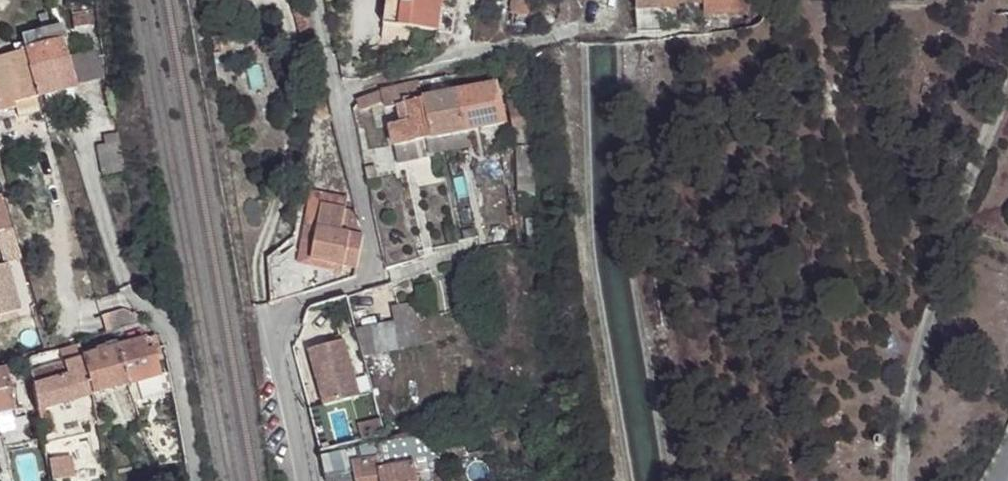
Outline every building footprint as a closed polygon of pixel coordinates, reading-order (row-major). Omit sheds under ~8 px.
[(382,25),(436,31),(440,0),(385,0),(382,25)] [(700,34),(726,32),(725,14),(754,13),(754,0),(637,0),(638,10),(687,8),(687,3),(707,1),(707,14),(698,15),(700,34)] [(311,13),(309,2),(294,5),(297,17),(311,13)] [(297,17),(302,37),(317,34),(311,13),(297,17)] [(87,16),(71,18),(73,29),(89,27),(87,16)] [(40,34),(44,47),(63,43),(66,42),(61,29),(40,34)] [(304,49),(319,45),(317,34),(302,37),(304,49)] [(82,56),(98,52),(94,39),(79,43),(82,56)] [(39,99),(75,89),(67,61),(63,43),(44,47),(34,49),(32,44),(24,46),(39,99)] [(39,99),(24,46),(15,48),(17,54),(6,57),(0,59),(0,114),(16,109),(15,104),(36,100),(39,99)] [(75,89),(106,81),(98,52),(82,56),(67,61),(75,89)] [(358,105),(354,113),(377,103),(379,110),(399,106),(403,125),(390,127),(395,148),(434,139),(425,100),(423,100),(420,83),(375,93),(367,98),(362,101),(358,105)] [(496,84),(458,92),(468,131),(505,123),(496,84)] [(315,94),(312,117),(334,113),(329,91),(315,94)] [(425,100),(434,139),(468,131),(458,92),(425,100)] [(532,125),(525,97),(509,101),(515,128),(532,125)] [(15,104),(16,109),(17,113),(38,108),(36,100),(15,104)] [(434,139),(437,153),(471,145),(468,131),(434,139)] [(99,135),(101,145),(115,143),(113,132),(99,135)] [(434,139),(395,148),(399,164),(437,153),(434,139)] [(98,176),(120,174),(115,143),(101,145),(94,146),(98,176)] [(14,230),(4,195),(0,196),(0,234),(14,230)] [(346,268),(358,270),(363,238),(357,214),(321,208),(319,225),(307,223),(303,243),(314,246),(312,261),(346,268)] [(314,246),(303,243),(298,267),(311,270),(344,276),(346,268),(312,261),(314,246)] [(8,268),(4,253),(0,254),(0,270),(8,268)] [(11,279),(8,268),(0,270),(0,282),(11,279)] [(0,282),(0,317),(21,311),(11,279),(0,282)] [(397,324),(401,351),(423,347),(415,302),(393,306),(397,324)] [(110,335),(140,326),(128,311),(105,317),(110,335)] [(390,353),(401,351),(397,324),(385,326),(390,353)] [(385,326),(370,330),(373,357),(390,353),(385,326)] [(117,344),(118,349),(134,344),(133,341),(117,344)] [(345,341),(310,351),(326,407),(361,397),(345,341)] [(118,349),(129,385),(137,383),(161,376),(154,351),(147,353),(145,342),(134,344),(118,349)] [(64,364),(31,374),(37,401),(39,412),(52,409),(94,396),(83,359),(80,348),(62,353),(64,364)] [(118,349),(83,359),(94,396),(129,385),(118,349)] [(31,373),(29,365),(11,369),(13,377),(31,373)] [(15,412),(14,405),(5,371),(0,372),(0,416),(15,412)] [(137,383),(129,385),(133,401),(141,398),(137,383)] [(52,409),(39,412),(42,429),(56,426),(52,409)] [(364,446),(367,460),(354,462),(352,449),(325,456),(330,474),(356,470),(358,480),(421,480),(418,465),(384,470),(381,458),(408,451),(405,435),(364,446)] [(879,437),(875,438),(874,440),(874,445),(877,447),(880,447),(883,444),(883,440),(879,437)] [(48,464),(52,480),(74,480),(70,460),(48,464)] [(330,474),(332,480),(358,480),(356,470),(330,474)]
